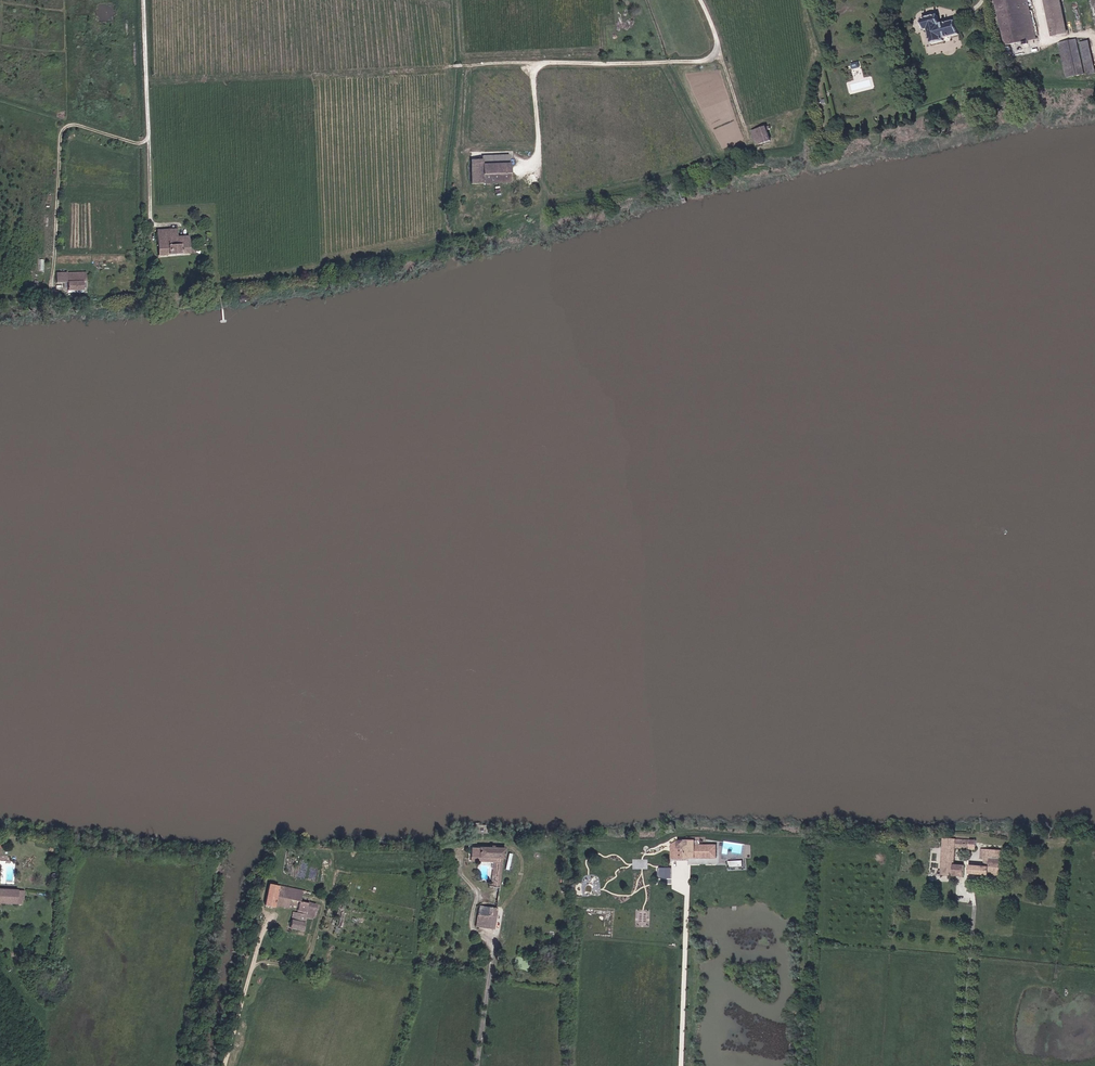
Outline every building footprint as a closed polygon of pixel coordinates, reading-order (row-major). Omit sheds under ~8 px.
[(1007,49),(1022,44),(1023,46),(1029,45),(1028,42),(1037,39),(1027,0),(994,0),(1007,49)] [(1068,33),(1061,0),(1047,0),(1055,36),(1068,33)] [(943,25),(940,16),(924,21),(926,32),(929,31),(933,46),(945,42),(944,39),(959,34),(956,21),(943,25)] [(1074,77),(1065,43),(1058,44),(1067,79),(1074,77)] [(775,127),(762,130),(763,135),(757,137),(759,145),(775,140),(773,131),(776,130),(775,127)] [(513,184),(513,180),(513,156),(499,156),(499,158),(475,158),(475,184),(513,184)] [(159,230),(159,254),(191,253),(191,245),(180,245),(180,229),(159,230)] [(57,270),(57,279),(68,279),(68,287),(82,287),(82,279),(86,279),(86,270),(57,270)] [(974,849),(975,838),(942,837),(940,862),(950,863),(949,873),(961,874),(962,864),(954,863),(955,848),(974,849)] [(695,859),(695,845),(695,841),(678,841),(678,850),(678,859),(695,859)] [(499,885),(504,847),(470,844),(469,854),(493,856),(492,860),(491,878),(487,878),(486,884),(499,885)] [(710,846),(695,845),(695,859),(711,859),(710,846)] [(997,876),(999,851),(982,850),(980,866),(968,865),(967,874),(997,876)] [(949,873),(950,863),(940,862),(940,873),(949,873)] [(674,867),(658,867),(658,877),(674,878),(674,867)] [(285,882),(268,878),(263,899),(273,901),(274,899),(275,891),(283,892),(285,882)] [(0,894),(0,900),(16,900),(16,888),(3,888),(2,894),(0,894)] [(275,891),(274,899),(281,901),(283,892),(275,891)] [(476,924),(493,927),(496,905),(479,902),(476,924)] [(301,920),(302,912),(303,907),(300,907),(299,909),(290,908),(288,923),(302,926),(303,921),(301,920)]
